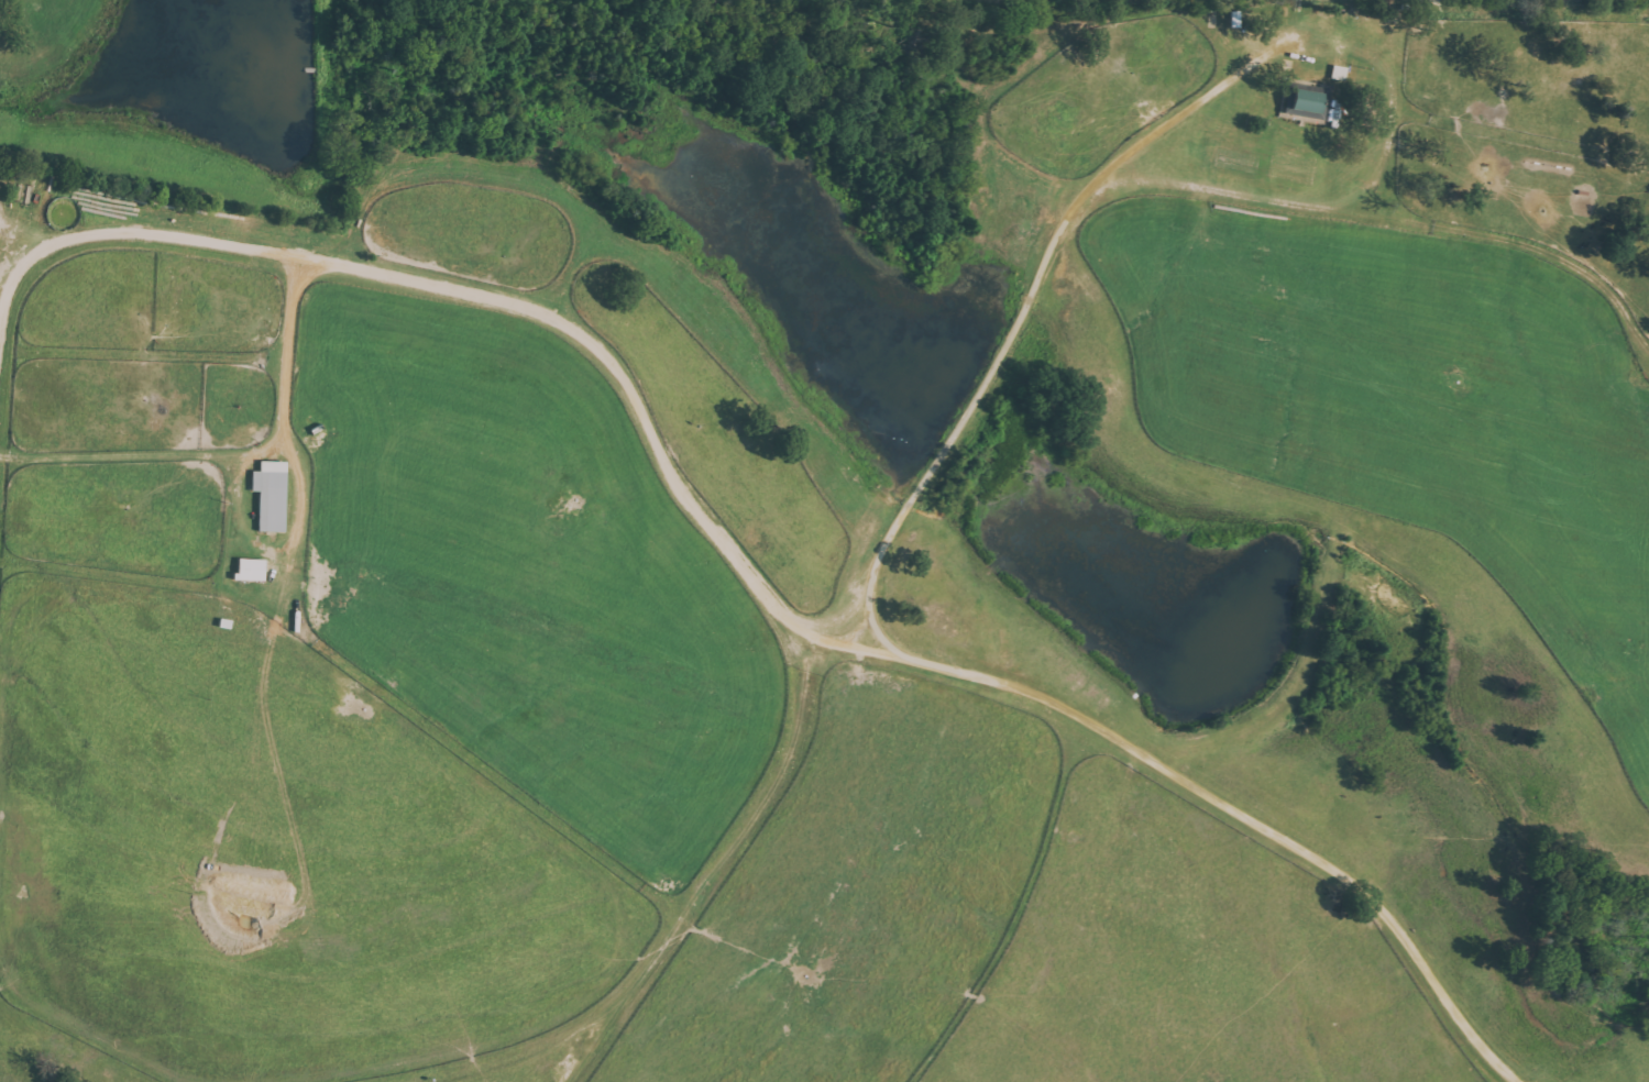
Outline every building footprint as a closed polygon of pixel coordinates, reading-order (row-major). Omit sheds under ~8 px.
[(1295,95),(1292,107),(1290,106),(1288,113),(1325,121),(1330,96),(1301,89),(1299,96),(1295,95)] [(263,492),(261,531),(289,532),(291,462),(264,461),(263,472),(255,472),(255,491),(263,492)] [(269,560),(241,559),(240,581),(269,582),(269,560)]
